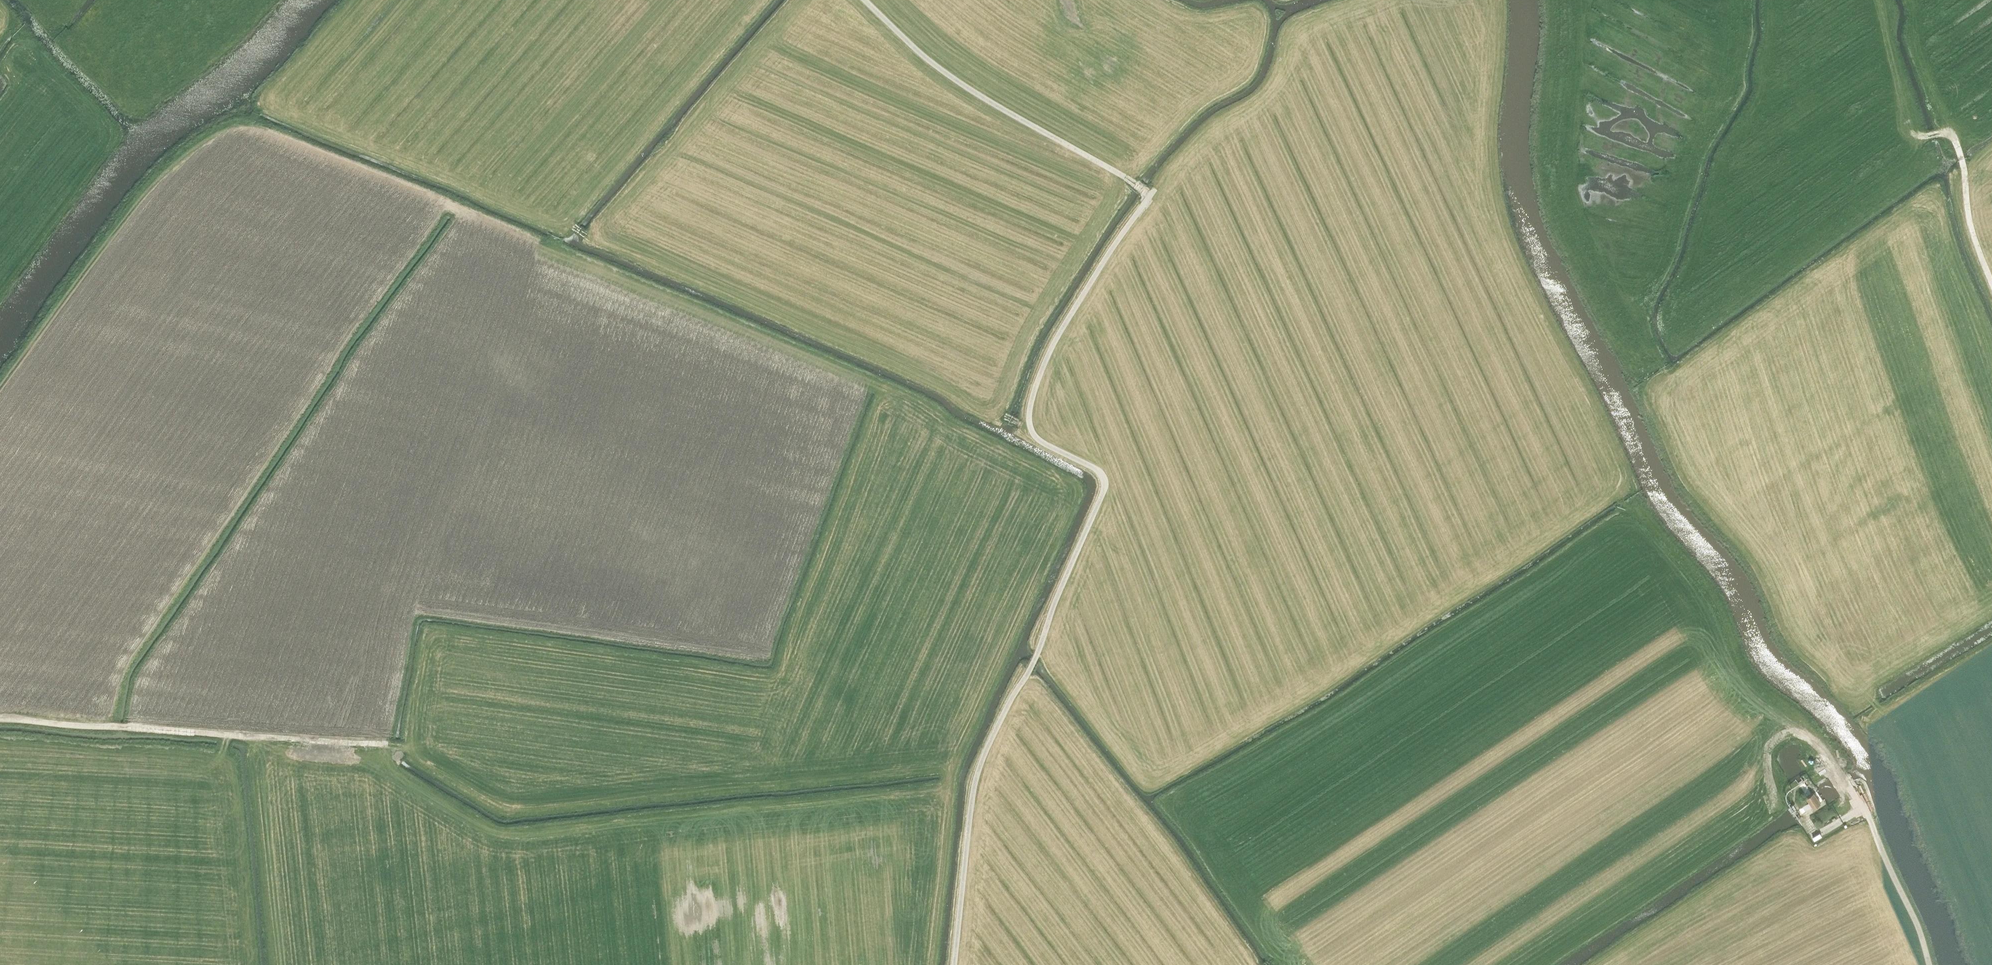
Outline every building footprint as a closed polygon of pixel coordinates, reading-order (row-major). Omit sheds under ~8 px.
[(1821,803),(1814,793),(1807,798),(1814,808),(1821,803)]
